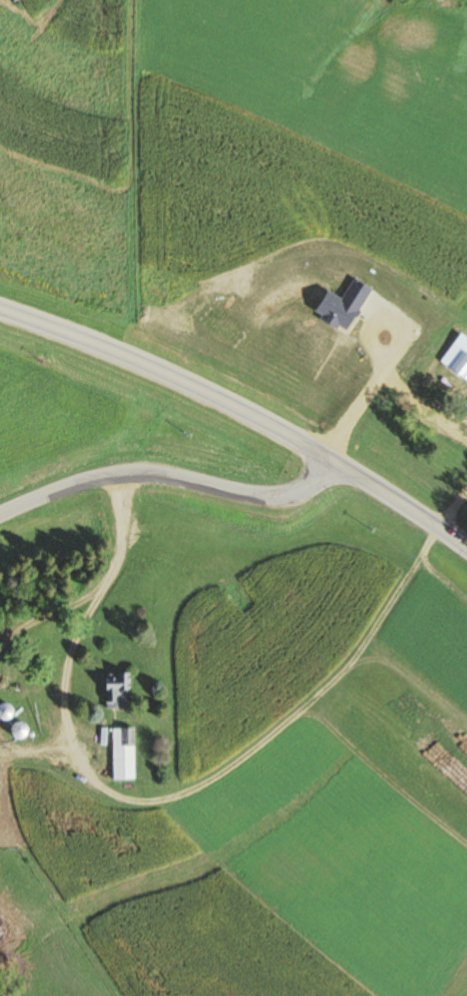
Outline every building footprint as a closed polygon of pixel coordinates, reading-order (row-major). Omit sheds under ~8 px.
[(466,382),(466,339),(458,333),(438,363),(466,382)] [(103,673),(103,709),(128,709),(128,673),(103,673)] [(9,718),(9,702),(0,702),(0,718),(9,718)] [(152,712),(143,712),(143,731),(152,731),(152,712)] [(24,737),(23,722),(11,722),(11,738),(24,737)] [(134,779),(134,724),(111,724),(111,779),(134,779)]
